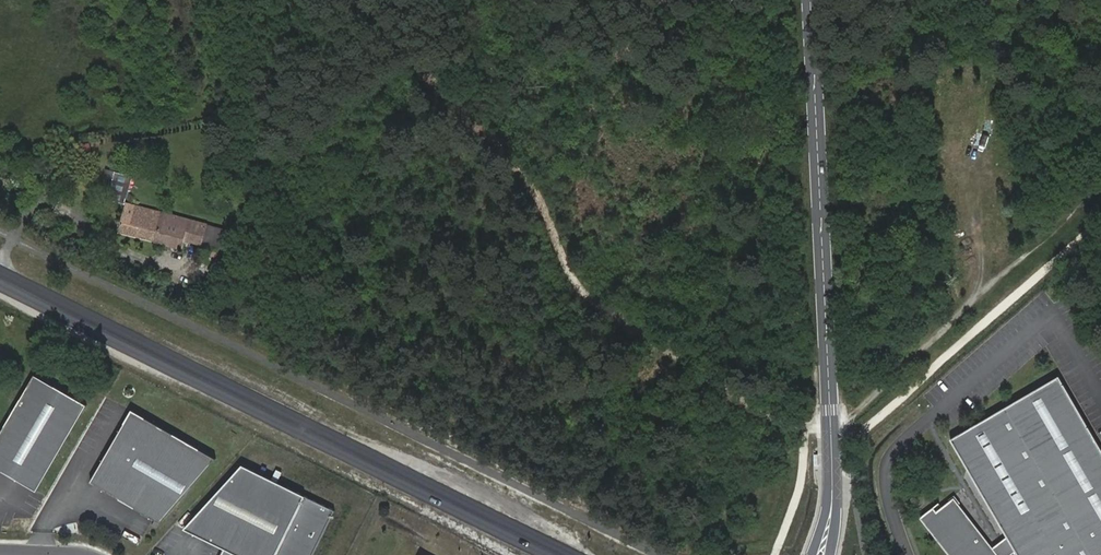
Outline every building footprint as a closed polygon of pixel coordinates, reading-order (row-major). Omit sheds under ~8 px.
[(109,199),(126,203),(133,175),(108,169),(107,177),(113,179),(109,199)] [(190,219),(126,203),(119,232),(183,247),(185,240),(190,219)] [(190,219),(185,240),(198,244),(203,222),(190,219)] [(950,435),(1008,532),(998,545),(956,495),(925,520),(954,554),(1016,554),(1021,550),(1024,554),(1100,554),(1100,431),(1063,368),(950,435)] [(37,489),(87,403),(35,373),(0,433),(0,468),(37,489)] [(161,523),(217,460),(139,415),(128,418),(91,482),(161,523)] [(243,466),(185,530),(216,547),(212,554),(315,554),(336,514),(243,466)]
